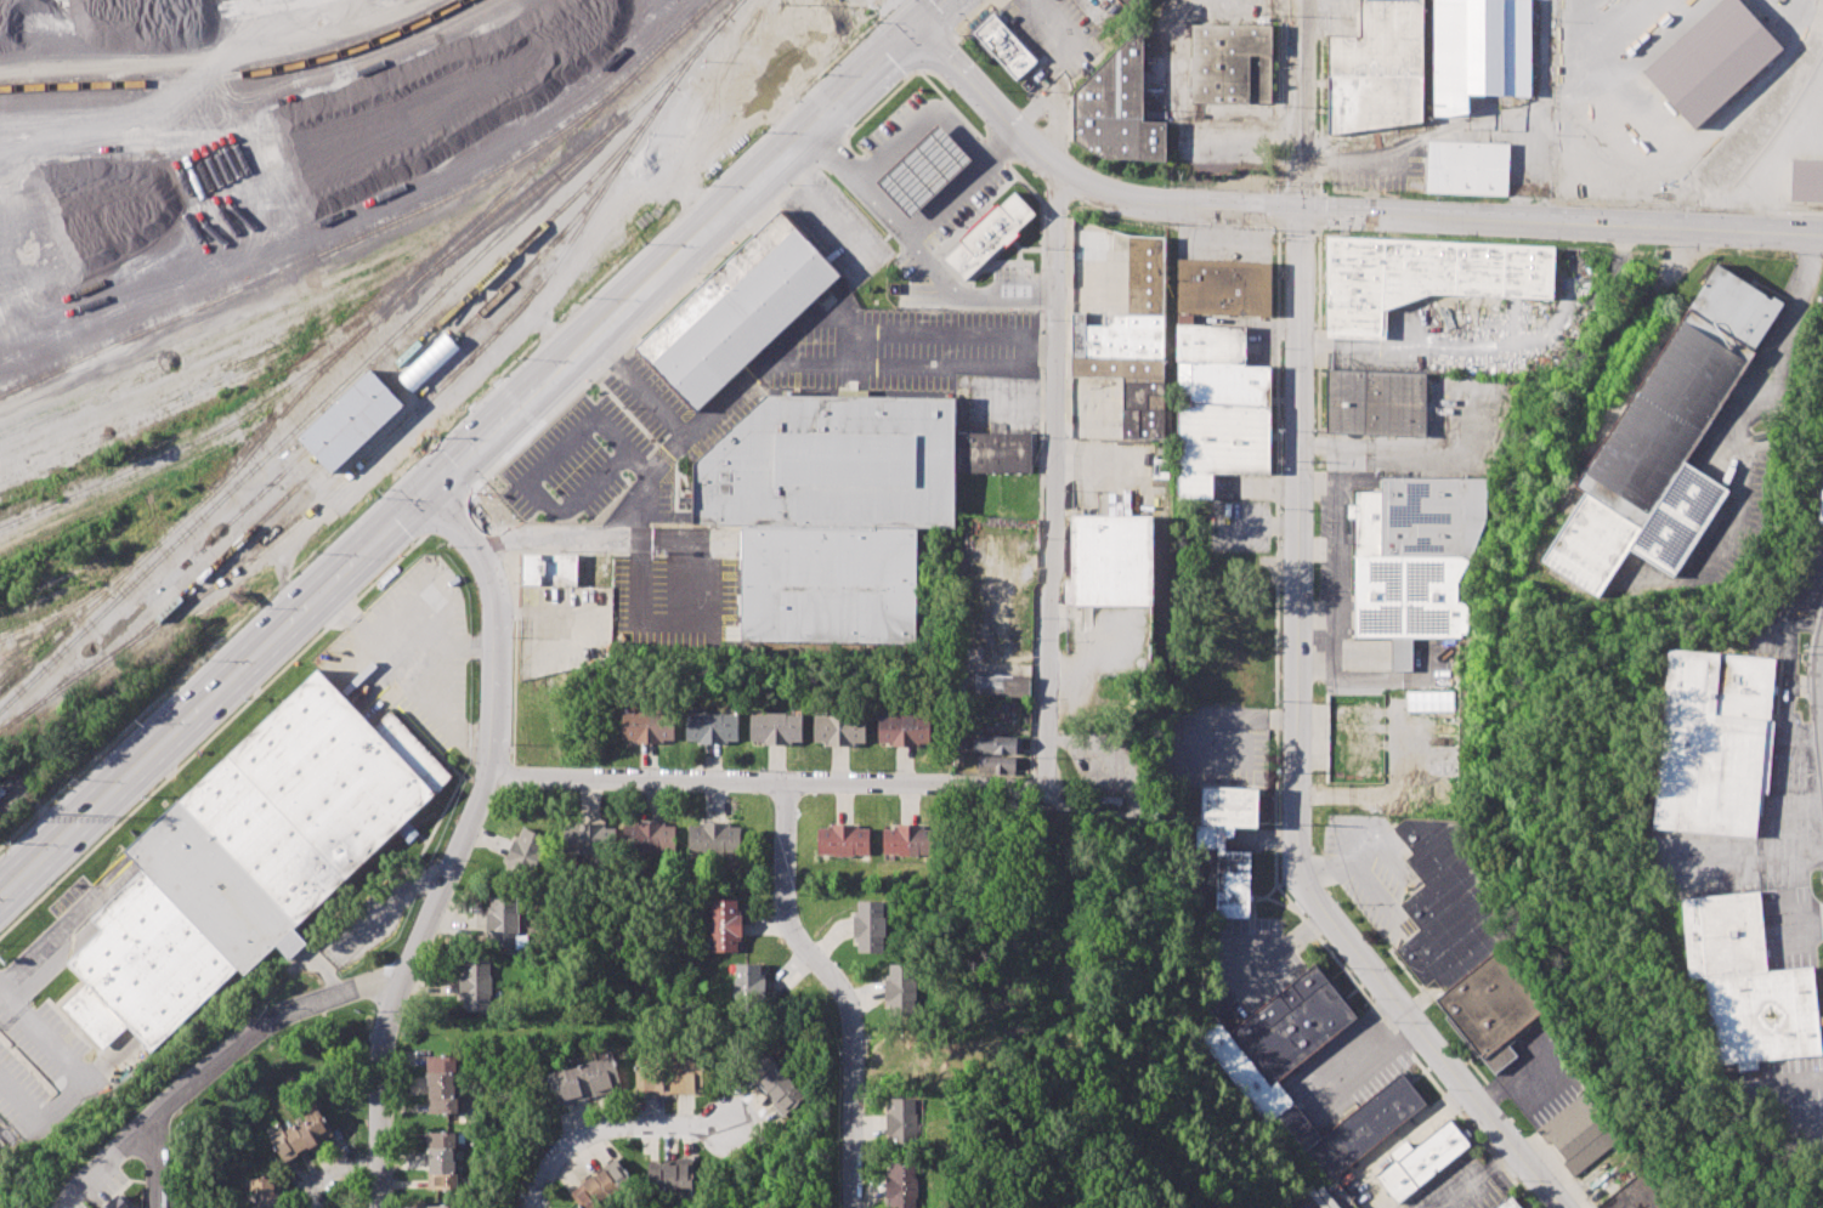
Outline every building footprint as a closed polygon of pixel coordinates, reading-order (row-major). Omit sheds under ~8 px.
[(1130,12),(1142,0),(1118,0),(1130,12)] [(1360,35),(1360,0),(1423,0),(1423,120),(1326,136),(1327,35),(1360,35)] [(1432,113),(1433,0),(1533,0),(1533,95),(1468,95),(1468,113),(1432,113)] [(1641,72),(1720,0),(1740,0),(1783,47),(1694,129),(1641,72)] [(993,15),(974,33),(1015,80),(1036,62),(993,15)] [(1270,27),(1193,27),(1193,104),(1270,106),(1270,27)] [(1074,142),(1074,91),(1134,30),(1144,30),(1143,120),(1166,120),(1167,163),(1097,158),(1074,142)] [(972,163),(938,127),(876,185),(910,221),(972,163)] [(1426,140),(1510,143),(1507,195),(1423,192),(1426,140)] [(1791,158),(1822,159),(1822,202),(1789,200),(1791,158)] [(1036,217),(1014,194),(944,261),(966,284),(1036,217)] [(780,215),(636,350),(695,415),(838,279),(780,215)] [(1072,216),(1071,378),(1121,378),(1121,439),(1166,439),(1166,236),(1126,236),(1072,216)] [(1327,237),(1555,249),(1552,299),(1429,291),(1385,310),(1385,340),(1325,336),(1327,237)] [(1541,558),(1584,493),(1574,486),(1717,261),(1785,305),(1683,463),(1727,489),(1671,575),(1627,548),(1597,595),(1541,558)] [(1179,262),(1268,263),(1268,314),(1193,314),(1193,325),(1245,325),(1245,365),(1269,365),(1268,471),(1212,471),(1212,499),(1178,499),(1179,262)] [(398,378),(446,333),(459,348),(412,393),(398,378)] [(1327,370),(1426,374),(1425,436),(1325,432),(1327,370)] [(369,373),(403,407),(330,477),(299,441),(369,373)] [(740,640),(741,526),(692,524),(693,464),(768,393),(956,397),(956,429),(1034,430),(1034,473),(955,472),(953,527),(912,527),(911,642),(740,640)] [(1354,492),(1383,492),(1383,478),(1485,478),(1484,555),(1471,555),(1470,640),(1415,640),(1415,671),(1391,671),(1391,636),(1353,636),(1354,492)] [(1071,579),(1071,516),(1155,517),(1154,606),(1064,606),(1064,579),(1071,579)] [(520,555),(577,555),(577,586),(520,585),(520,555)] [(1653,828),(1670,647),(1773,657),(1756,838),(1653,828)] [(121,851),(319,668),(373,725),(391,707),(455,776),(291,926),(307,943),(288,963),(274,948),(242,979),(234,970),(151,1048),(125,1021),(101,1044),(66,1006),(90,985),(69,962),(104,929),(92,917),(141,872),(121,851)] [(975,675),(1030,677),(1029,697),(974,694),(975,675)] [(1405,692),(1453,692),(1453,710),(1405,710),(1405,692)] [(623,713),(673,713),(673,743),(623,743),(623,713)] [(687,714),(737,714),(737,741),(687,741),(687,714)] [(752,714),(802,714),(802,741),(752,741),(752,714)] [(815,716),(866,715),(866,743),(815,743),(815,716)] [(881,715),(929,715),(929,743),(881,743),(881,715)] [(974,738),(983,738),(983,735),(1020,737),(1020,754),(973,753),(974,738)] [(979,756),(1017,759),(1015,775),(978,772),(979,756)] [(1257,786),(1257,827),(1225,827),(1225,850),(1252,851),(1251,919),(1211,919),(1212,852),(1195,851),(1195,824),(1201,824),(1202,784),(1257,786)] [(1444,993),(1433,980),(1425,988),(1393,951),(1420,929),(1400,903),(1425,885),(1405,861),(1412,853),(1393,828),(1405,818),(1476,821),(1483,885),(1496,949),(1444,993)] [(627,852),(674,852),(674,827),(627,827),(627,852)] [(690,856),(740,856),(740,829),(691,828),(690,856)] [(523,829),(503,875),(530,886),(549,840),(523,829)] [(567,853),(613,853),(615,829),(567,829),(567,853)] [(867,858),(868,830),(820,829),(819,858),(867,858)] [(884,830),(934,830),(933,861),(884,861),(884,830)] [(1680,898),(1760,891),(1768,970),(1812,966),(1821,1053),(1712,1064),(1704,977),(1688,979),(1680,898)] [(491,900),(519,898),(519,951),(491,952),(491,900)] [(712,901),(738,901),(738,953),(712,953),(712,901)] [(859,902),(887,902),(885,954),(859,954),(859,902)] [(1495,1072),(1516,1054),(1508,1045),(1549,1011),(1496,949),(1444,993),(1436,1000),(1495,1072)] [(464,962),(489,962),(489,1013),(464,1013),(464,962)] [(1198,1037),(1217,1021),(1227,1032),(1315,962),(1359,1016),(1278,1081),(1321,1135),(1400,1072),(1426,1105),(1329,1181),(1275,1116),(1267,1123),(1198,1037)] [(736,965),(763,965),(762,1009),(735,1009),(736,965)] [(889,965),(915,965),(915,1014),(889,1014),(889,965)] [(778,1117),(802,1101),(771,1053),(747,1069),(778,1117)] [(456,1056),(428,1056),(429,1114),(457,1113),(456,1056)] [(622,1091),(615,1058),(548,1072),(555,1105),(622,1091)] [(703,1094),(703,1060),(636,1060),(636,1093),(703,1094)] [(1535,1129),(1581,1091),(1621,1141),(1573,1180),(1559,1163),(1566,1159),(1550,1140),(1546,1142),(1535,1129)] [(890,1095),(916,1095),(916,1151),(890,1151),(890,1144),(888,1144),(887,1106),(890,1106),(890,1095)] [(333,1135),(319,1111),(269,1138),(282,1163),(333,1135)] [(1374,1175),(1393,1161),(1387,1153),(1405,1139),(1412,1150),(1449,1121),(1467,1144),(1395,1202),(1374,1175)] [(455,1132),(428,1132),(428,1189),(457,1189),(457,1174),(455,1174),(455,1132)] [(1654,1146),(1586,1207),(1587,1207),(1709,1207),(1654,1146)] [(632,1184),(618,1160),(569,1189),(581,1207),(593,1207),(632,1184)] [(692,1198),(692,1161),(649,1160),(648,1189),(680,1189),(680,1198),(692,1198)] [(916,1161),(917,1207),(891,1207),(891,1206),(887,1206),(887,1172),(890,1172),(890,1162),(916,1161)] [(280,1179),(250,1179),(250,1207),(280,1207),(280,1179)] [(118,1193),(102,1207),(131,1207),(118,1193)] [(1510,1197),(1519,1207),(1496,1207),(1510,1197)]
